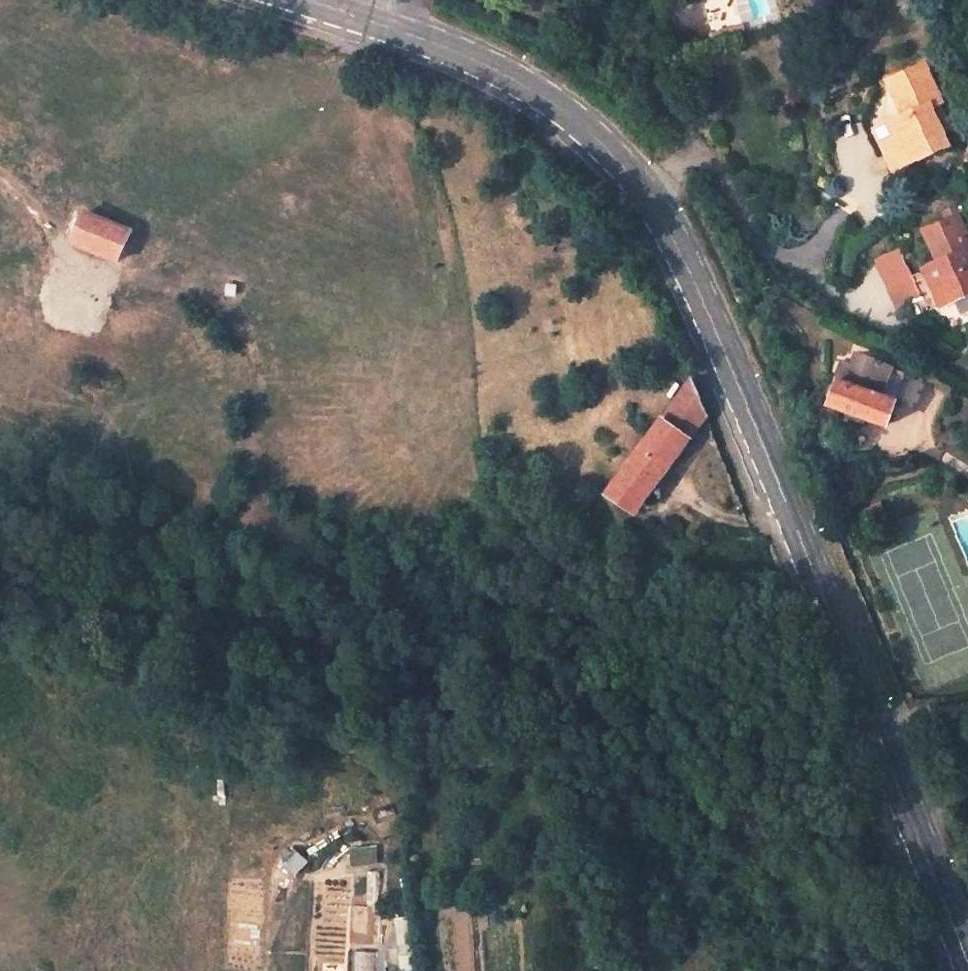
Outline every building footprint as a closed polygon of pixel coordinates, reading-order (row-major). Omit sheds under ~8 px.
[(949,105),(934,69),(890,86),(874,120),(895,171),(954,147),(937,109),(949,105)] [(960,201),(947,205),(950,214),(924,226),(939,258),(923,265),(932,284),(909,294),(917,310),(967,287),(967,218),(960,201)] [(132,224),(87,205),(74,236),(121,253),(132,224)] [(890,365),(864,352),(850,378),(847,377),(834,402),(890,428),(903,404),(877,392),(890,365)] [(601,498),(650,519),(706,415),(687,378),(601,498)] [(378,902),(378,872),(352,873),(352,903),(378,902)]
